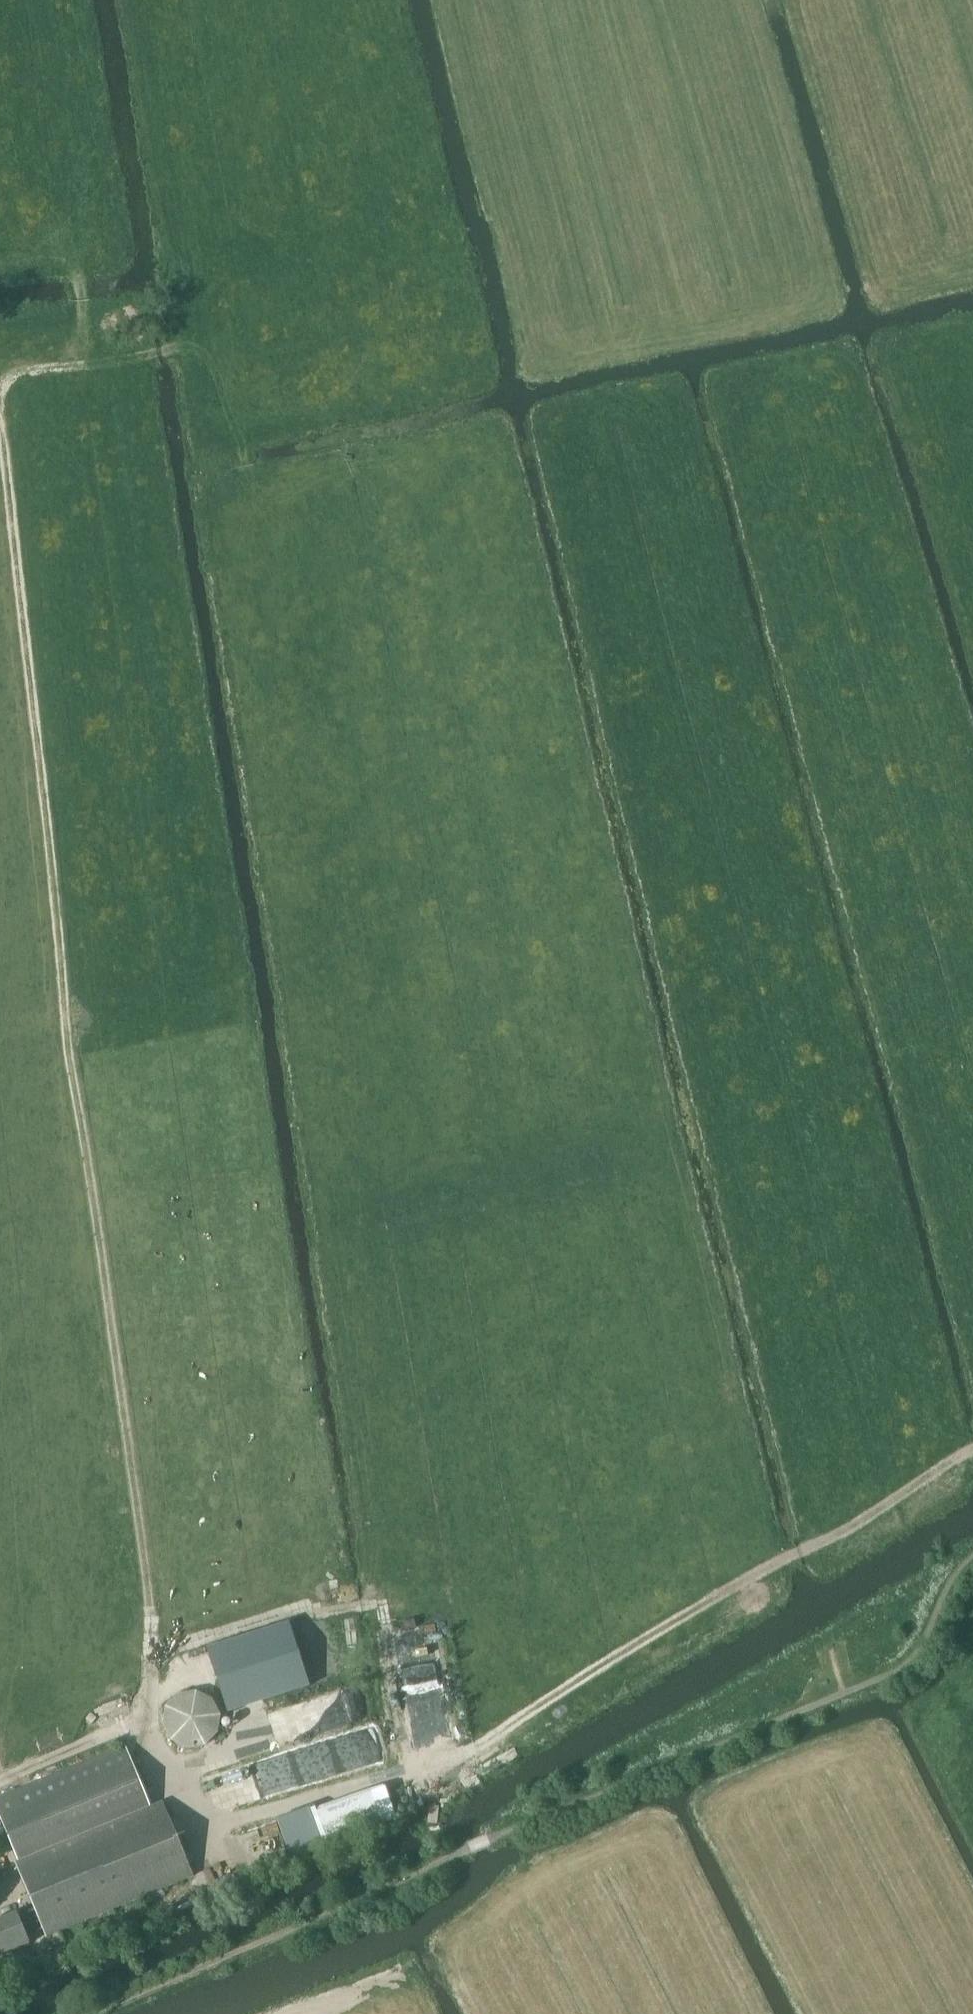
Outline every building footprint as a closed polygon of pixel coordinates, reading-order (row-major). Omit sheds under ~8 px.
[(289,1623),(207,1650),(228,1713),(309,1687),(289,1623)] [(220,1719),(221,1713),(220,1707),(218,1702),(215,1697),(211,1692),(206,1689),(201,1686),(195,1685),(190,1685),(184,1686),(178,1688),(173,1691),(169,1695),(166,1700),(164,1706),(163,1711),(163,1717),(164,1723),(167,1728),(170,1733),(175,1737),(180,1740),(185,1742),(191,1742),(197,1742),(202,1740),(208,1738),(212,1734),(216,1730),(219,1724),(220,1719)] [(150,1807),(125,1746),(0,1798),(0,1814),(20,1861),(16,1863),(35,1909),(18,1916),(17,1914),(0,1921),(0,1956),(30,1944),(27,1937),(43,1930),(46,1937),(194,1876),(164,1802),(150,1807)]
